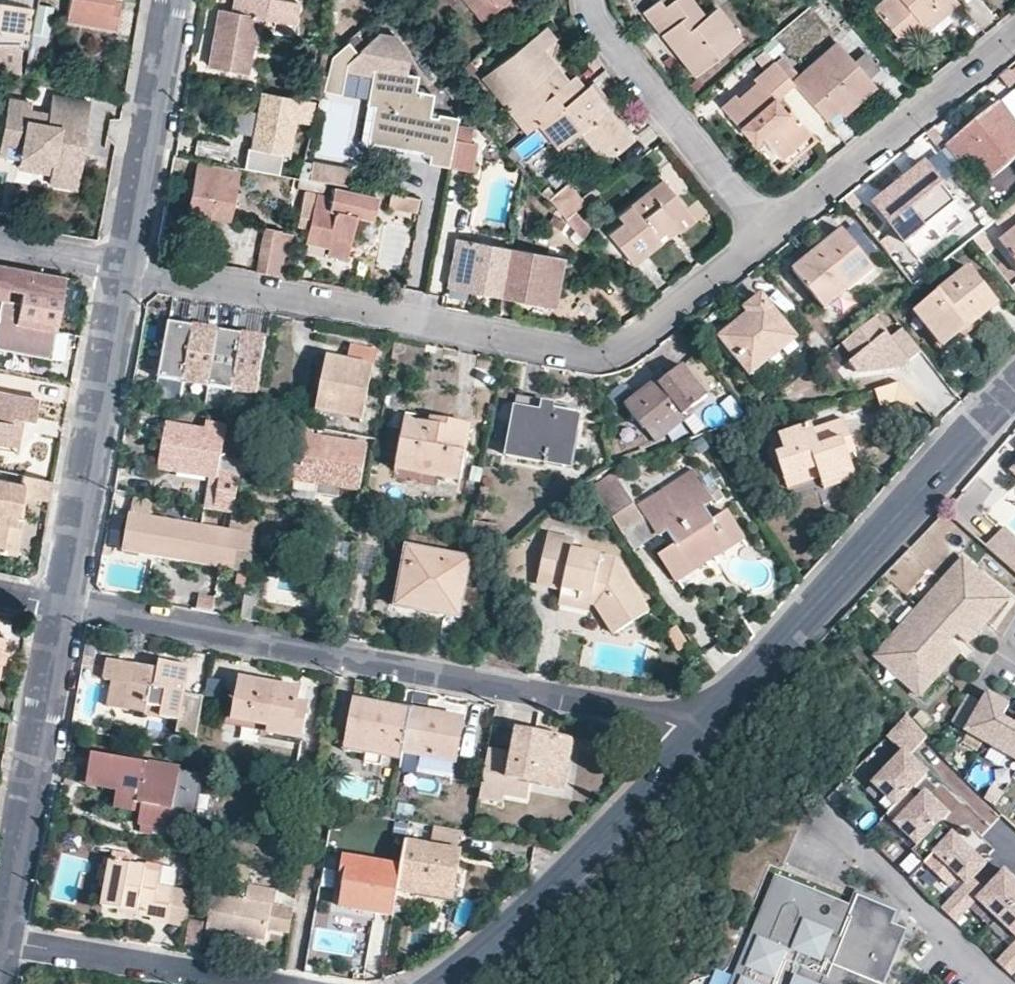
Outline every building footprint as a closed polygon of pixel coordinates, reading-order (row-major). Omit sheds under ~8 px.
[(65,19),(113,28),(117,8),(108,6),(109,0),(69,0),(65,19)] [(217,7),(209,57),(221,59),(219,67),(244,71),(252,26),(254,14),(293,20),(296,0),(231,0),(229,9),(217,7)] [(480,20),(504,0),(463,0),(480,20)] [(641,13),(692,75),(727,46),(716,33),(727,24),(713,7),(703,15),(690,0),(672,0),(662,7),(657,0),(641,13)] [(872,8),(897,38),(911,26),(932,7),(940,15),(956,0),(880,0),(872,8)] [(29,10),(0,6),(0,70),(17,73),(18,45),(24,46),(29,10)] [(940,15),(932,7),(911,26),(919,34),(940,15)] [(727,46),(738,38),(727,24),(716,33),(727,46)] [(554,73),(550,75),(545,70),(553,64),(541,49),(553,39),(542,26),(490,69),(512,96),(502,104),(525,131),(535,123),(580,86),(571,75),(561,82),(554,73)] [(824,119),(835,109),(839,114),(872,84),(835,43),(790,82),(824,119)] [(773,62),(760,46),(752,52),(765,68),(773,62)] [(219,67),(221,59),(209,57),(208,65),(219,67)] [(786,105),(780,109),(770,97),(775,93),(790,81),(773,62),(765,68),(753,78),(756,82),(737,99),(733,95),(720,106),(750,142),(759,136),(777,155),(807,130),(786,105)] [(323,75),(334,77),(337,66),(326,64),(324,73),(323,75)] [(426,119),(431,93),(414,90),(415,75),(371,68),(365,104),(373,105),(367,140),(421,150),(421,147),(429,149),(427,162),(446,165),(451,135),(455,116),(436,113),(435,120),(426,119)] [(502,104),(512,96),(490,69),(480,77),(502,104)] [(323,75),(324,73),(312,71),(310,81),(322,83),(323,75)] [(535,123),(556,148),(578,130),(596,151),(613,153),(630,139),(583,83),(580,86),(535,123)] [(249,146),(285,152),(292,120),(307,122),(311,100),(260,92),(249,146)] [(82,130),(88,100),(51,93),(47,118),(28,114),(30,100),(7,97),(0,144),(0,152),(52,161),(49,181),(76,185),(86,130),(82,130)] [(775,93),(770,97),(780,109),(786,105),(775,93)] [(997,106),(947,146),(962,166),(975,156),(986,170),(1006,153),(1011,160),(1014,157),(1014,126),(997,106)] [(807,130),(777,155),(759,136),(750,142),(774,170),(813,137),(807,130)] [(473,139),(451,135),(446,165),(468,168),(473,139)] [(226,161),(230,144),(199,138),(197,155),(226,161)] [(1011,160),(1006,153),(986,170),(991,176),(1011,160)] [(342,184),(346,168),(312,159),(307,175),(342,184)] [(226,218),(230,197),(232,189),(236,170),(196,163),(187,210),(210,214),(226,218)] [(904,242),(955,202),(924,165),(874,204),(904,242)] [(685,209),(660,180),(615,216),(619,222),(606,233),(630,262),(657,240),(654,236),(661,231),(671,223),(669,221),(685,209)] [(378,197),(334,188),(332,196),(307,191),(300,223),(311,225),(308,241),(329,245),(328,253),(349,257),(357,215),(373,219),(378,197)] [(230,197),(239,199),(241,190),(232,189),(230,197)] [(1002,229),(1014,219),(1014,205),(995,222),(1002,229)] [(691,218),(685,209),(669,221),(671,223),(661,231),(665,236),(674,228),(676,231),(691,218)] [(187,210),(184,224),(207,228),(210,214),(187,210)] [(257,271),(284,276),(291,232),(264,227),(257,271)] [(574,242),(579,236),(571,228),(565,233),(574,242)] [(1001,242),(1014,259),(1014,230),(1001,242)] [(873,268),(842,231),(792,270),(818,302),(842,283),(847,289),(873,268)] [(499,295),(508,248),(453,237),(446,279),(464,283),(462,288),(499,295)] [(554,300),(562,257),(508,248),(499,295),(533,302),(534,297),(554,300)] [(6,289),(10,267),(0,265),(0,288),(6,289)] [(997,302),(968,266),(913,312),(941,347),(997,302)] [(6,289),(21,291),(23,278),(26,278),(27,269),(10,267),(6,289)] [(23,278),(21,291),(18,302),(14,322),(54,330),(64,276),(27,269),(26,278),(23,278)] [(462,288),(464,283),(446,279),(445,285),(462,288)] [(847,289),(842,283),(818,302),(823,308),(847,289)] [(744,309),(748,314),(720,337),(750,374),(794,338),(760,296),(744,309)] [(534,297),(533,302),(553,305),(554,300),(534,297)] [(54,330),(14,322),(18,302),(0,299),(0,347),(48,356),(64,359),(69,332),(61,332),(54,330)] [(890,336),(874,315),(843,341),(855,355),(849,360),(857,370),(877,368),(888,364),(891,367),(901,366),(921,349),(902,326),(890,336)] [(208,379),(217,331),(216,331),(207,329),(207,332),(194,330),(194,327),(192,327),(184,375),(208,379)] [(233,384),(241,335),(232,334),(231,336),(218,334),(218,331),(217,331),(208,379),(233,384)] [(258,388),(266,339),(256,338),(256,340),(243,338),(243,335),(241,335),(233,384),(258,388)] [(316,410),(362,419),(376,349),(350,344),(347,361),(326,357),(316,410)] [(46,370),(48,356),(0,347),(0,361),(46,370)] [(705,395),(682,365),(667,377),(664,374),(636,396),(643,405),(632,414),(643,428),(654,418),(659,422),(676,409),(681,415),(705,395)] [(183,383),(184,375),(160,372),(159,378),(182,383),(183,383)] [(207,387),(208,379),(184,375),(183,383),(207,387)] [(232,391),(233,384),(208,379),(207,387),(232,391)] [(873,388),(877,403),(896,400),(906,411),(919,399),(902,382),(873,388)] [(257,395),(258,388),(233,384),(232,391),(257,395)] [(12,395),(0,392),(0,421),(0,420),(7,421),(12,395)] [(624,405),(632,414),(643,405),(636,396),(624,405)] [(555,409),(554,415),(515,408),(506,455),(546,463),(547,459),(566,462),(573,431),(576,432),(579,414),(555,409)] [(681,415),(676,409),(659,422),(654,418),(643,428),(654,441),(684,419),(681,415)] [(428,424),(429,417),(420,415),(418,421),(428,424)] [(358,489),(365,446),(298,436),(300,425),(253,416),(250,437),(278,442),(277,445),(287,446),(283,470),(299,472),(298,480),(319,483),(338,486),(358,489)] [(458,480),(468,424),(429,417),(428,424),(418,421),(403,419),(396,462),(438,470),(436,476),(458,480)] [(843,419),(813,429),(811,424),(779,434),(784,451),(776,454),(783,478),(816,467),(818,476),(821,482),(852,471),(847,454),(842,439),(849,436),(843,419)] [(208,422),(206,431),(168,425),(160,468),(210,477),(219,478),(217,491),(209,490),(205,508),(232,513),(239,474),(243,475),(245,463),(220,459),(226,424),(208,422)] [(573,431),(566,462),(547,459),(546,463),(546,465),(570,470),(578,432),(576,432),(573,431)] [(847,454),(854,452),(849,436),(842,439),(847,454)] [(590,458),(590,468),(600,468),(600,459),(590,458)] [(396,462),(394,468),(436,476),(438,470),(396,462)] [(783,478),(787,487),(818,476),(816,467),(783,478)] [(298,480),(299,472),(283,470),(282,478),(298,480)] [(821,482),(823,488),(854,477),(852,471),(821,482)] [(23,481),(0,476),(0,549),(12,551),(18,520),(15,520),(21,496),(48,500),(51,480),(24,474),(23,481)] [(209,490),(217,491),(219,478),(210,477),(209,490)] [(661,536),(667,531),(677,546),(663,555),(677,576),(728,544),(714,522),(704,507),(711,502),(693,477),(643,508),(648,516),(661,536)] [(335,497),(338,486),(319,483),(318,495),(335,497)] [(622,532),(642,519),(622,486),(601,499),(622,532)] [(205,508),(202,508),(199,525),(129,514),(123,549),(237,569),(249,571),(259,518),(237,514),(232,513),(205,508)] [(726,514),(714,522),(728,544),(740,537),(726,514)] [(622,532),(635,551),(661,536),(648,516),(642,519),(622,532)] [(980,544),(986,549),(1014,574),(1014,536),(1002,525),(980,544)] [(613,557),(572,549),(574,539),(547,534),(536,584),(561,589),(559,597),(591,604),(594,604),(612,634),(647,611),(613,557)] [(458,618),(468,558),(406,547),(396,601),(437,609),(436,614),(458,618)] [(933,629),(939,621),(967,646),(1007,601),(963,561),(931,596),(876,658),(920,698),(961,653),(933,629)] [(249,571),(237,569),(234,588),(246,590),(249,571)] [(254,597),(245,595),(241,618),(250,620),(254,597)] [(559,597),(558,606),(589,612),(591,604),(559,597)] [(436,614),(437,609),(396,601),(394,606),(436,614)] [(939,621),(933,629),(961,653),(967,646),(939,621)] [(187,666),(161,662),(159,669),(108,660),(104,679),(112,680),(108,706),(145,713),(145,707),(161,710),(160,716),(177,719),(187,666)] [(295,701),(297,689),(239,678),(233,705),(231,719),(269,726),(268,732),(299,737),(305,703),(295,701)] [(953,725),(1003,755),(1014,761),(1014,725),(1003,718),(1009,708),(989,696),(983,705),(969,697),(953,725)] [(402,752),(410,711),(354,700),(353,706),(328,702),(322,731),(348,736),(347,745),(401,756),(402,752)] [(145,707),(145,713),(160,716),(161,710),(145,707)] [(1003,718),(1014,725),(1014,711),(1009,708),(1003,718)] [(452,761),(460,719),(410,711),(402,752),(452,761)] [(1005,874),(988,892),(975,879),(986,867),(940,824),(948,816),(926,795),(915,806),(906,798),(928,775),(910,758),(927,741),(903,718),(884,738),(899,753),(871,782),(886,796),(877,806),(916,844),(910,851),(947,886),(958,875),(967,883),(947,904),(960,917),(975,900),(1014,937),(1014,883),(1005,874)] [(567,740),(564,739),(515,730),(511,755),(507,777),(526,781),(562,788),(569,749),(569,745),(567,740)] [(507,777),(511,755),(485,750),(476,796),(502,801),(504,794),(507,777)] [(193,821),(200,773),(177,770),(178,767),(147,762),(146,764),(90,755),(86,782),(111,786),(116,793),(114,805),(138,809),(137,823),(140,824),(154,826),(167,828),(169,817),(193,821)] [(507,777),(504,794),(523,798),(526,781),(507,777)] [(86,782),(85,787),(116,793),(111,786),(86,782)] [(989,821),(991,823),(998,817),(973,791),(962,802),(972,812),(964,820),(976,833),(989,821)] [(342,809),(332,807),(328,828),(338,830),(342,809)] [(432,825),(428,845),(404,841),(400,865),(397,889),(418,893),(418,887),(451,892),(459,851),(455,849),(458,829),(432,825)] [(201,845),(203,838),(194,836),(193,844),(201,845)] [(397,889),(400,865),(345,856),(341,876),(346,876),(341,906),(392,915),(397,889)] [(111,861),(103,859),(97,886),(106,888),(111,861)] [(158,885),(160,870),(111,861),(106,888),(103,905),(122,908),(123,901),(153,907),(151,915),(151,919),(165,921),(172,888),(158,885)] [(247,879),(249,866),(236,863),(234,877),(247,879)] [(760,868),(712,983),(739,983),(747,965),(758,939),(767,942),(774,926),(781,907),(781,908),(783,905),(787,903),(792,904),(795,905),(797,908),(798,915),(797,919),(830,933),(839,937),(844,925),(852,906),(760,868)] [(289,897),(275,894),(275,889),(247,884),(244,899),(212,894),(205,934),(222,937),(223,933),(232,935),(233,929),(243,931),(243,936),(264,940),(266,929),(283,932),(289,897)] [(451,898),(451,892),(418,887),(418,893),(451,898)] [(905,930),(891,924),(896,911),(857,895),(852,906),(844,925),(839,937),(819,983),(843,983),(844,982),(848,983),(883,983),(905,930)] [(151,915),(153,907),(123,901),(122,908),(151,915)] [(794,983),(805,958),(806,954),(819,959),(830,933),(797,919),(798,915),(797,908),(795,905),(792,904),(787,903),(783,905),(781,908),(774,926),(767,942),(758,939),(747,965),(739,983),(793,983),(794,983)] [(184,943),(199,948),(206,923),(191,919),(184,943)] [(839,937),(830,933),(819,959),(806,954),(805,958),(794,983),(798,983),(819,983),(839,937)] [(1005,954),(1014,963),(1014,944),(1005,954)]
